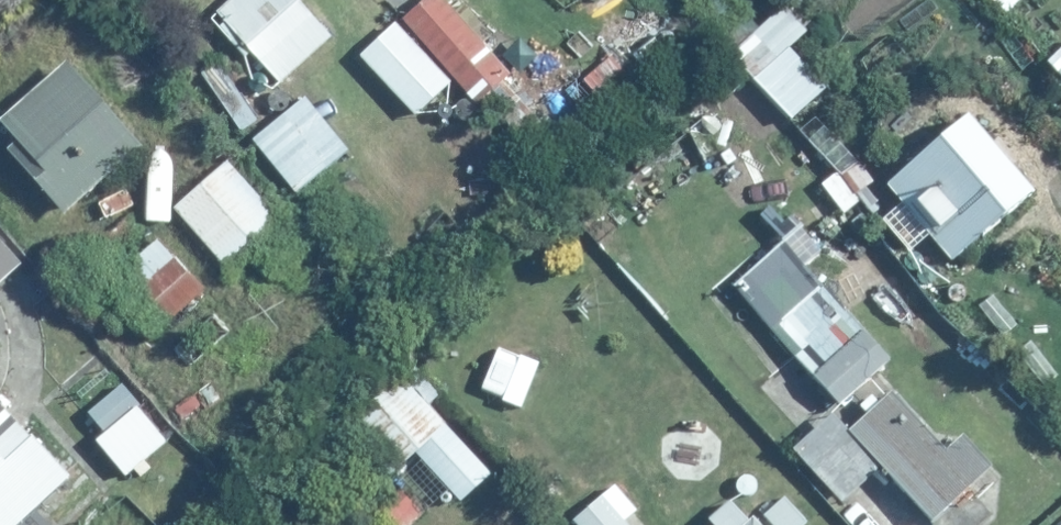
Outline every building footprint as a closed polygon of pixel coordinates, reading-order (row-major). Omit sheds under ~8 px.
[(214,9),(281,80),(333,30),(304,0),(223,0),(214,9)] [(489,40),(454,0),(426,0),(404,19),(465,90),(482,76),(467,59),(489,40)] [(394,17),(356,53),(412,112),(450,75),(394,17)] [(60,215),(143,144),(68,54),(0,112),(0,123),(14,140),(4,149),(60,215)] [(307,89),(251,133),(296,192),(352,148),(307,89)] [(968,109),(881,177),(946,259),(1032,192),(968,109)] [(209,167),(171,200),(226,262),(264,229),(209,167)] [(151,232),(98,284),(147,335),(201,283),(151,232)] [(789,236),(734,283),(837,402),(892,354),(789,236)] [(16,262),(0,243),(0,275),(16,262)] [(388,475),(416,449),(462,498),(494,469),(428,398),(440,386),(412,355),(339,423),(388,475)] [(838,414),(831,406),(789,442),(838,499),(869,472),(887,473),(929,521),(990,468),(958,432),(945,443),(898,388),(885,399),(872,384),(838,414)] [(136,400),(92,437),(125,475),(168,437),(136,400)] [(72,473),(31,428),(3,454),(0,451),(0,524),(15,524),(72,473)] [(577,523),(579,524),(635,524),(610,496),(577,523)] [(801,521),(782,498),(760,517),(756,513),(742,524),(797,524),(801,521)]
